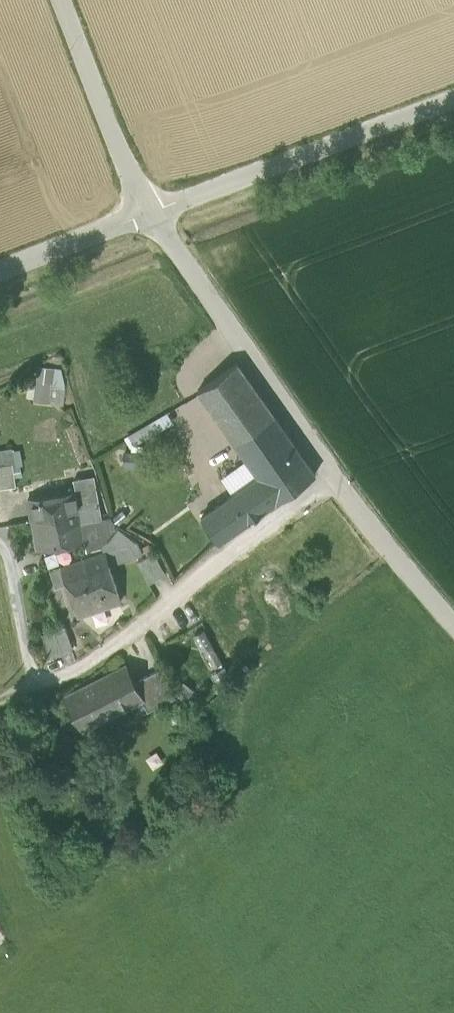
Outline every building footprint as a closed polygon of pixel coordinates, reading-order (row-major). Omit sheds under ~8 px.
[(235,441),(274,414),(237,362),(198,390),(235,441)] [(37,365),(35,380),(51,382),(51,385),(66,387),(62,367),(37,365)] [(50,402),(51,385),(51,382),(35,380),(34,400),(50,402)] [(66,387),(51,385),(50,402),(65,404),(66,387)] [(168,412),(124,437),(130,447),(174,422),(168,412)] [(274,414),(235,441),(247,459),(259,476),(277,501),(316,473),(274,414)] [(14,466),(16,466),(13,448),(0,450),(0,464),(13,463),(14,466)] [(141,450),(124,450),(124,466),(141,466),(141,450)] [(222,477),(234,493),(259,476),(247,459),(222,477)] [(0,464),(0,488),(16,486),(14,466),(13,463),(0,464)] [(74,479),(77,491),(80,508),(100,505),(95,475),(74,479)] [(201,516),(219,542),(277,501),(259,476),(234,493),(201,516)] [(29,500),(33,520),(46,518),(47,521),(58,519),(60,526),(83,521),(82,517),(80,508),(77,491),(29,500)] [(87,516),(87,517),(102,515),(100,505),(80,508),(82,517),(87,516)] [(110,516),(83,521),(86,538),(88,549),(102,546),(118,525),(110,516)] [(51,545),(86,538),(83,521),(60,526),(58,519),(47,521),(46,518),(33,520),(38,548),(51,545)] [(104,548),(104,549),(109,565),(117,563),(136,557),(143,554),(138,543),(129,536),(119,528),(111,539),(111,541),(107,543),(103,546),(104,548)] [(121,601),(109,565),(104,549),(103,549),(104,551),(50,570),(56,587),(67,583),(79,616),(121,601)] [(167,570),(154,550),(136,562),(149,582),(167,570)] [(42,633),(51,656),(73,647),(65,625),(42,633)] [(193,634),(201,650),(212,644),(205,628),(193,634)] [(221,662),(212,644),(201,650),(209,668),(221,662)] [(71,695),(86,720),(125,702),(123,697),(139,687),(136,682),(132,676),(123,660),(107,669),(109,673),(71,695)] [(232,681),(224,666),(212,672),(220,687),(232,681)] [(109,673),(107,669),(63,693),(83,732),(145,699),(139,687),(123,697),(125,702),(86,720),(71,695),(109,673)] [(145,699),(149,709),(176,697),(162,669),(136,682),(139,687),(145,699)] [(195,690),(184,681),(175,692),(187,701),(195,690)]
